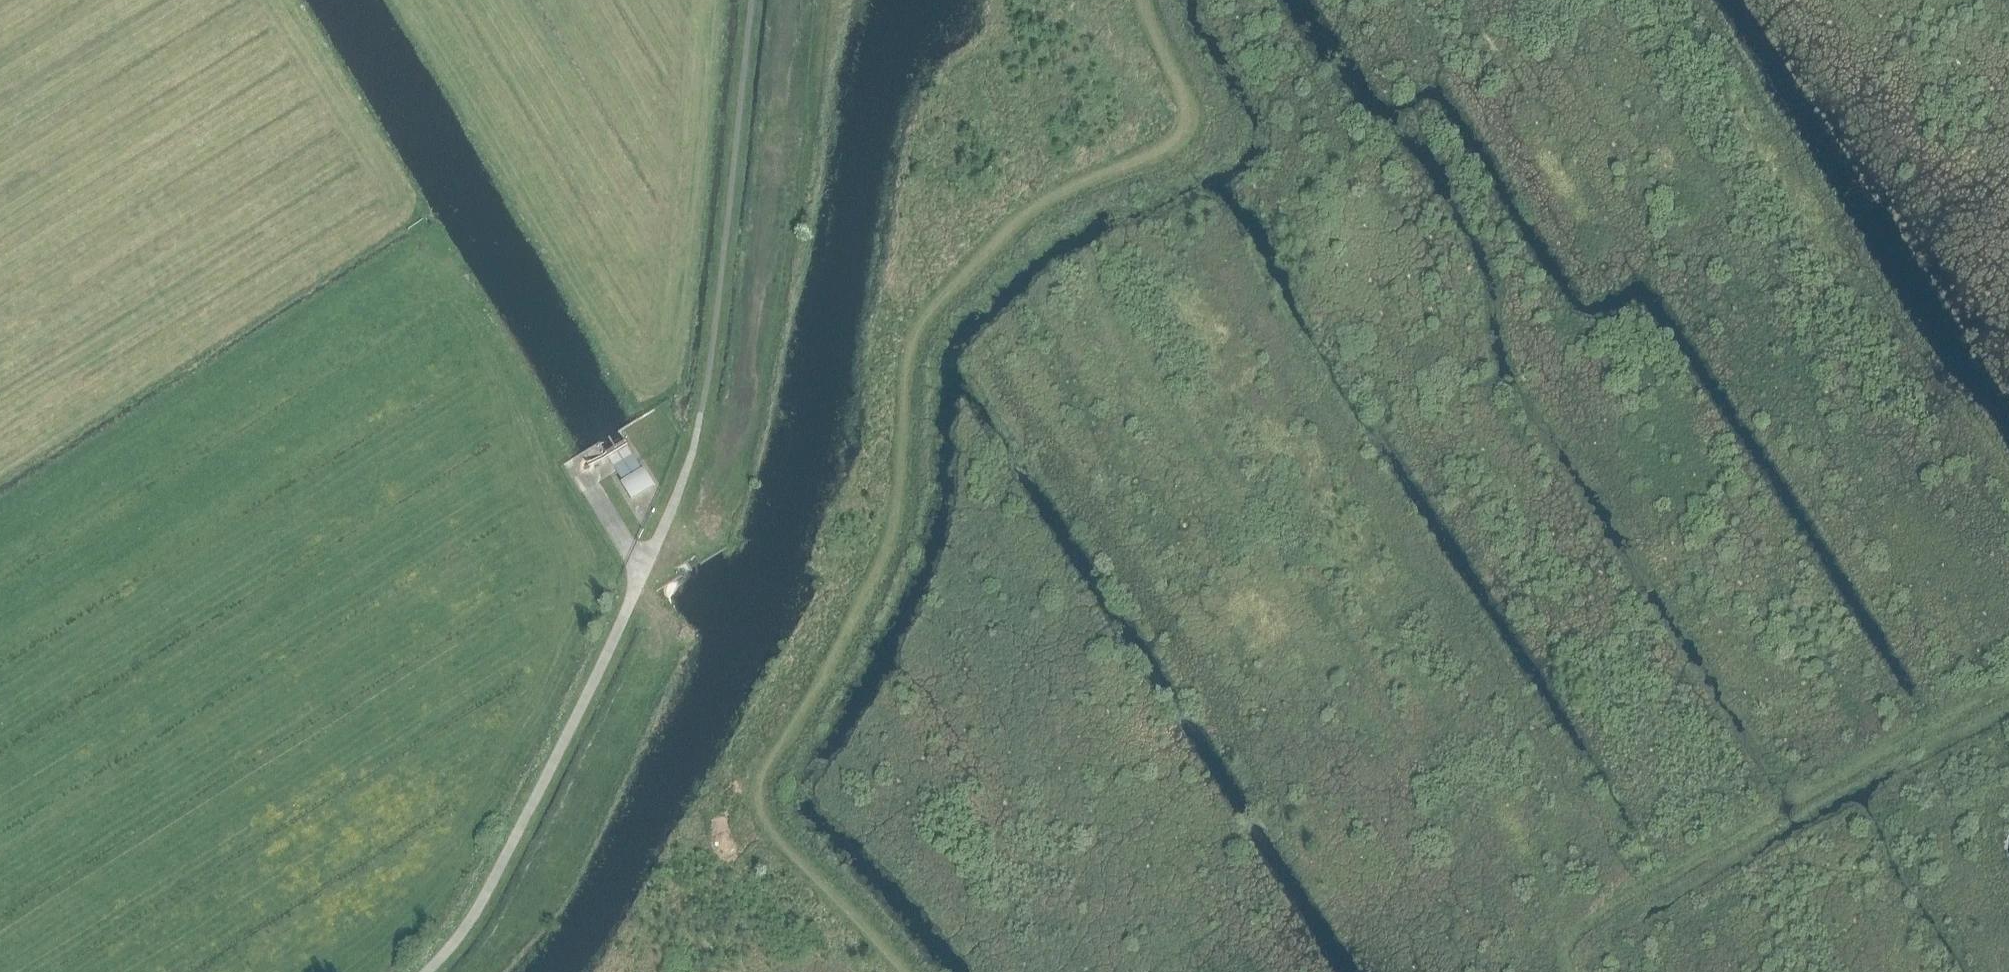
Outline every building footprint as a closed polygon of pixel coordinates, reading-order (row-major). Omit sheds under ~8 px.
[(643,474),(625,485),(623,486),(629,497),(652,483),(645,472),(643,474)]
